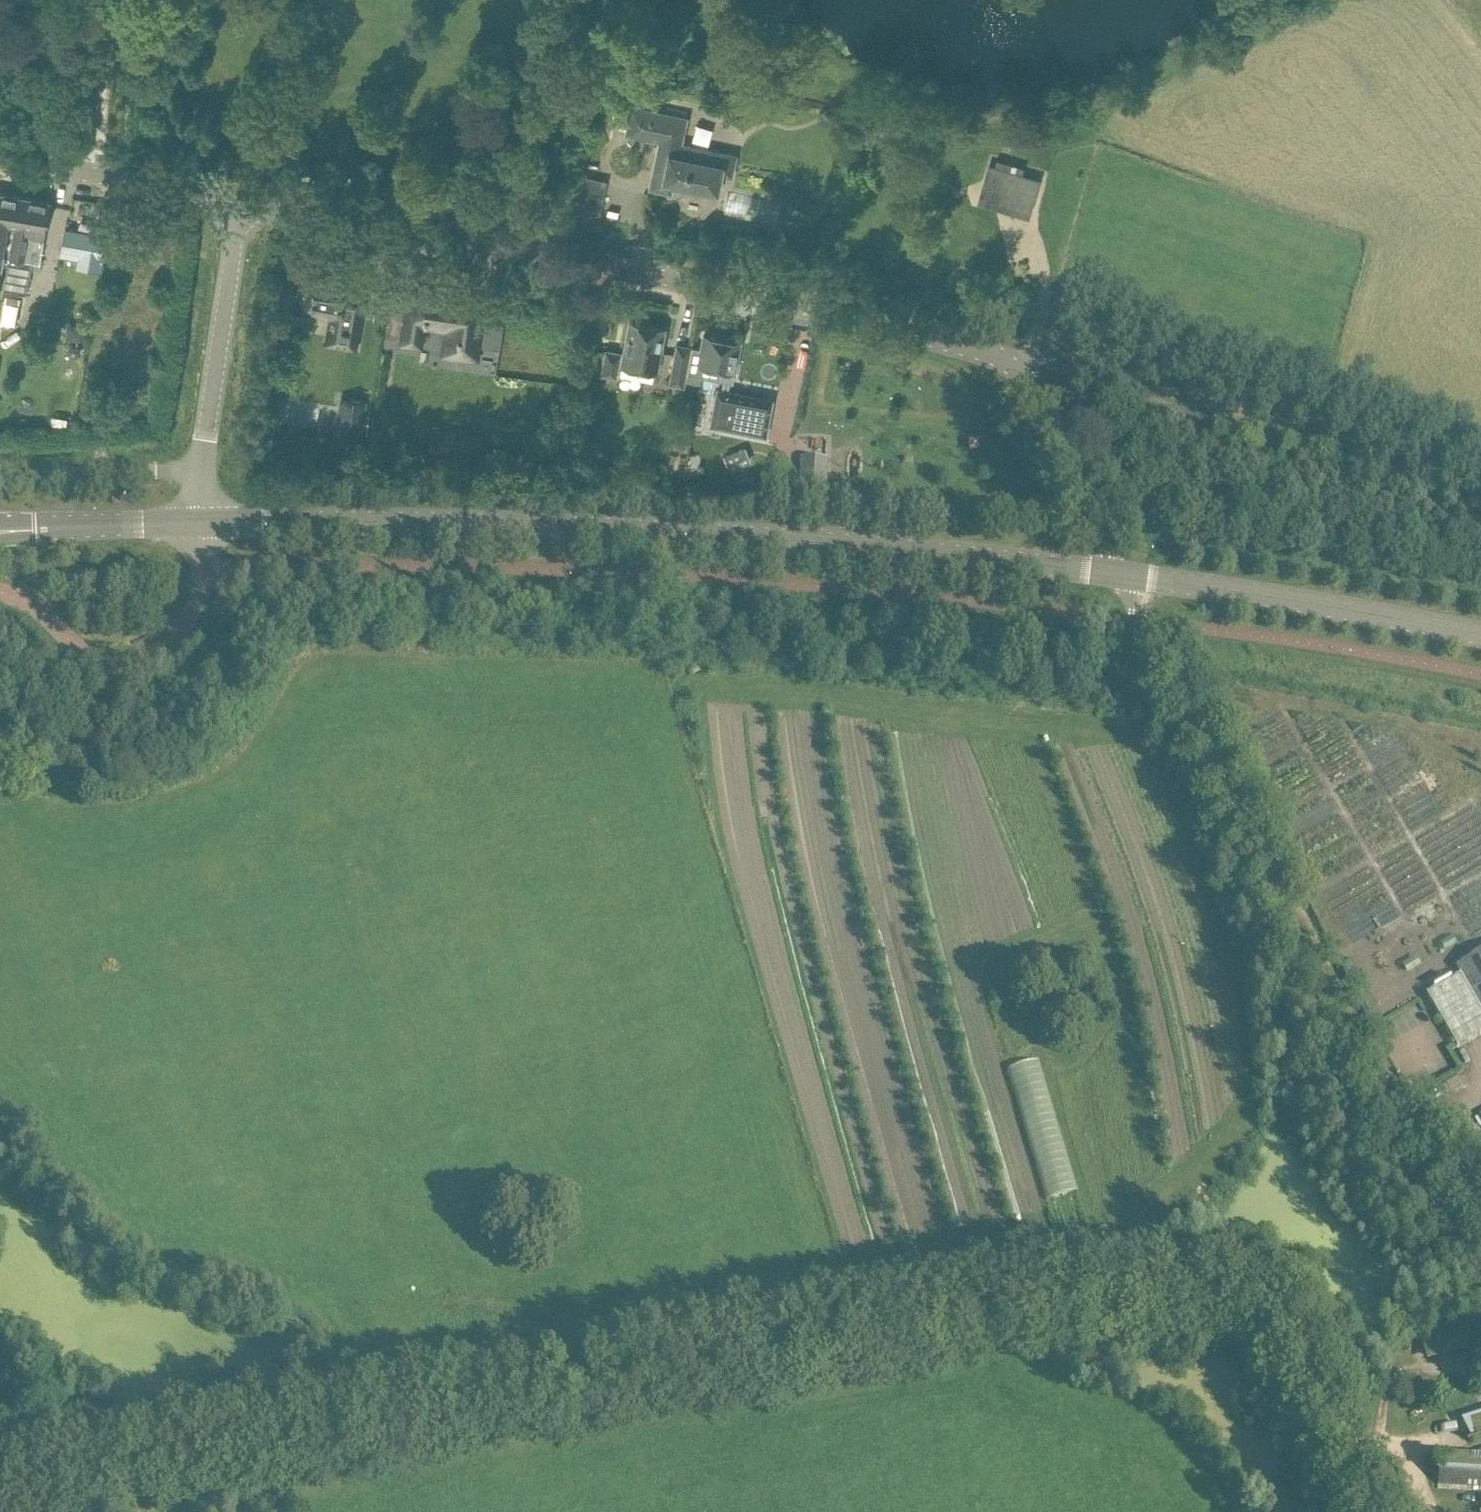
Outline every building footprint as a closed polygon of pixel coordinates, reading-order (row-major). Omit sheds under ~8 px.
[(639,107),(641,97),(634,95),(631,105),(623,104),(620,117),(629,119),(626,133),(659,140),(649,187),(670,192),(673,181),(717,190),(720,174),(731,176),(735,155),(681,143),(686,117),(639,107)] [(996,158),(992,171),(984,196),(1025,209),(1033,183),(1021,180),(1025,167),(996,158)] [(596,227),(606,180),(582,175),(573,222),(596,227)] [(5,255),(11,222),(15,223),(19,224),(24,196),(0,192),(0,254),(5,255)] [(9,255),(3,292),(7,292),(27,292),(32,260),(25,259),(25,257),(27,248),(42,250),(44,236),(47,220),(50,201),(24,196),(19,224),(15,223),(9,255)] [(65,228),(60,254),(78,258),(77,266),(100,270),(107,236),(65,228)] [(354,346),(364,294),(355,292),(356,283),(338,280),(339,276),(323,273),(322,277),(304,273),(298,309),(333,315),(331,328),(328,341),(353,345),(354,346)] [(409,286),(400,343),(421,346),(424,326),(447,330),(443,354),(476,359),(478,348),(476,347),(481,320),(482,316),(484,316),(486,301),(453,296),(453,298),(444,296),(445,288),(444,288),(444,291),(409,286)] [(18,300),(4,296),(0,310),(0,322),(12,325),(18,300)] [(621,365),(656,372),(665,327),(629,320),(621,365)] [(690,348),(687,372),(701,375),(732,381),(734,370),(739,342),(704,335),(701,350),(690,348)] [(677,344),(669,382),(684,385),(685,379),(687,372),(690,348),(690,346),(677,344)] [(600,374),(616,377),(621,351),(605,347),(600,374)] [(716,387),(709,425),(767,436),(774,398),(716,387)] [(277,396),(274,427),(333,433),(336,401),(277,396)] [(359,444),(365,400),(341,397),(335,441),(359,444)] [(744,445),(724,453),(728,463),(740,458),(743,463),(750,460),(744,445)] [(799,457),(797,490),(824,492),(826,458),(799,457)] [(761,479),(760,489),(773,491),(774,480),(761,479)] [(1458,966),(1462,973),(1480,1009),(1480,952),(1458,966)] [(1426,994),(1457,1047),(1480,1033),(1480,1009),(1462,973),(1426,994)] [(1040,1059),(1008,1068),(1045,1197),(1077,1188),(1040,1059)] [(1468,1419),(1475,1438),(1480,1436),(1480,1414),(1468,1419)] [(1458,1484),(1480,1485),(1480,1459),(1439,1457),(1438,1482),(1458,1484)]
